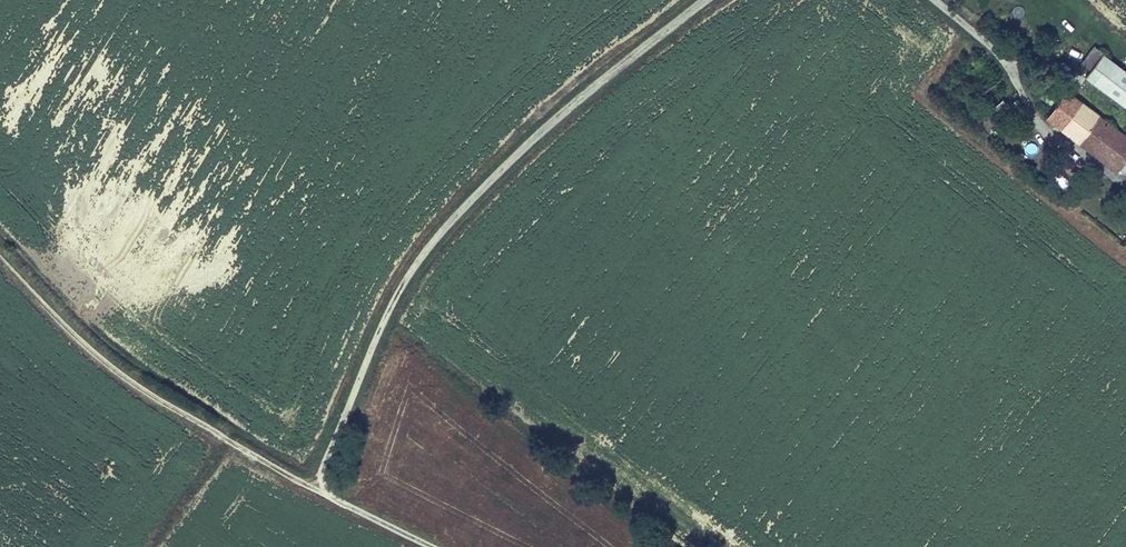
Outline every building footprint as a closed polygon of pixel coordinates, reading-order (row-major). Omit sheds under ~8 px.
[(1091,70),(1104,55),(1094,48),(1082,63),(1091,70)] [(1104,55),(1091,70),(1088,74),(1125,104),(1125,71),(1104,55)] [(1105,146),(1098,155),(1120,172),(1125,165),(1125,136),(1071,92),(1050,117),(1092,150),(1099,142),(1105,146)] [(1003,101),(997,107),(1004,115),(1011,109),(1003,101)] [(1099,142),(1092,150),(1098,155),(1105,146),(1099,142)]
